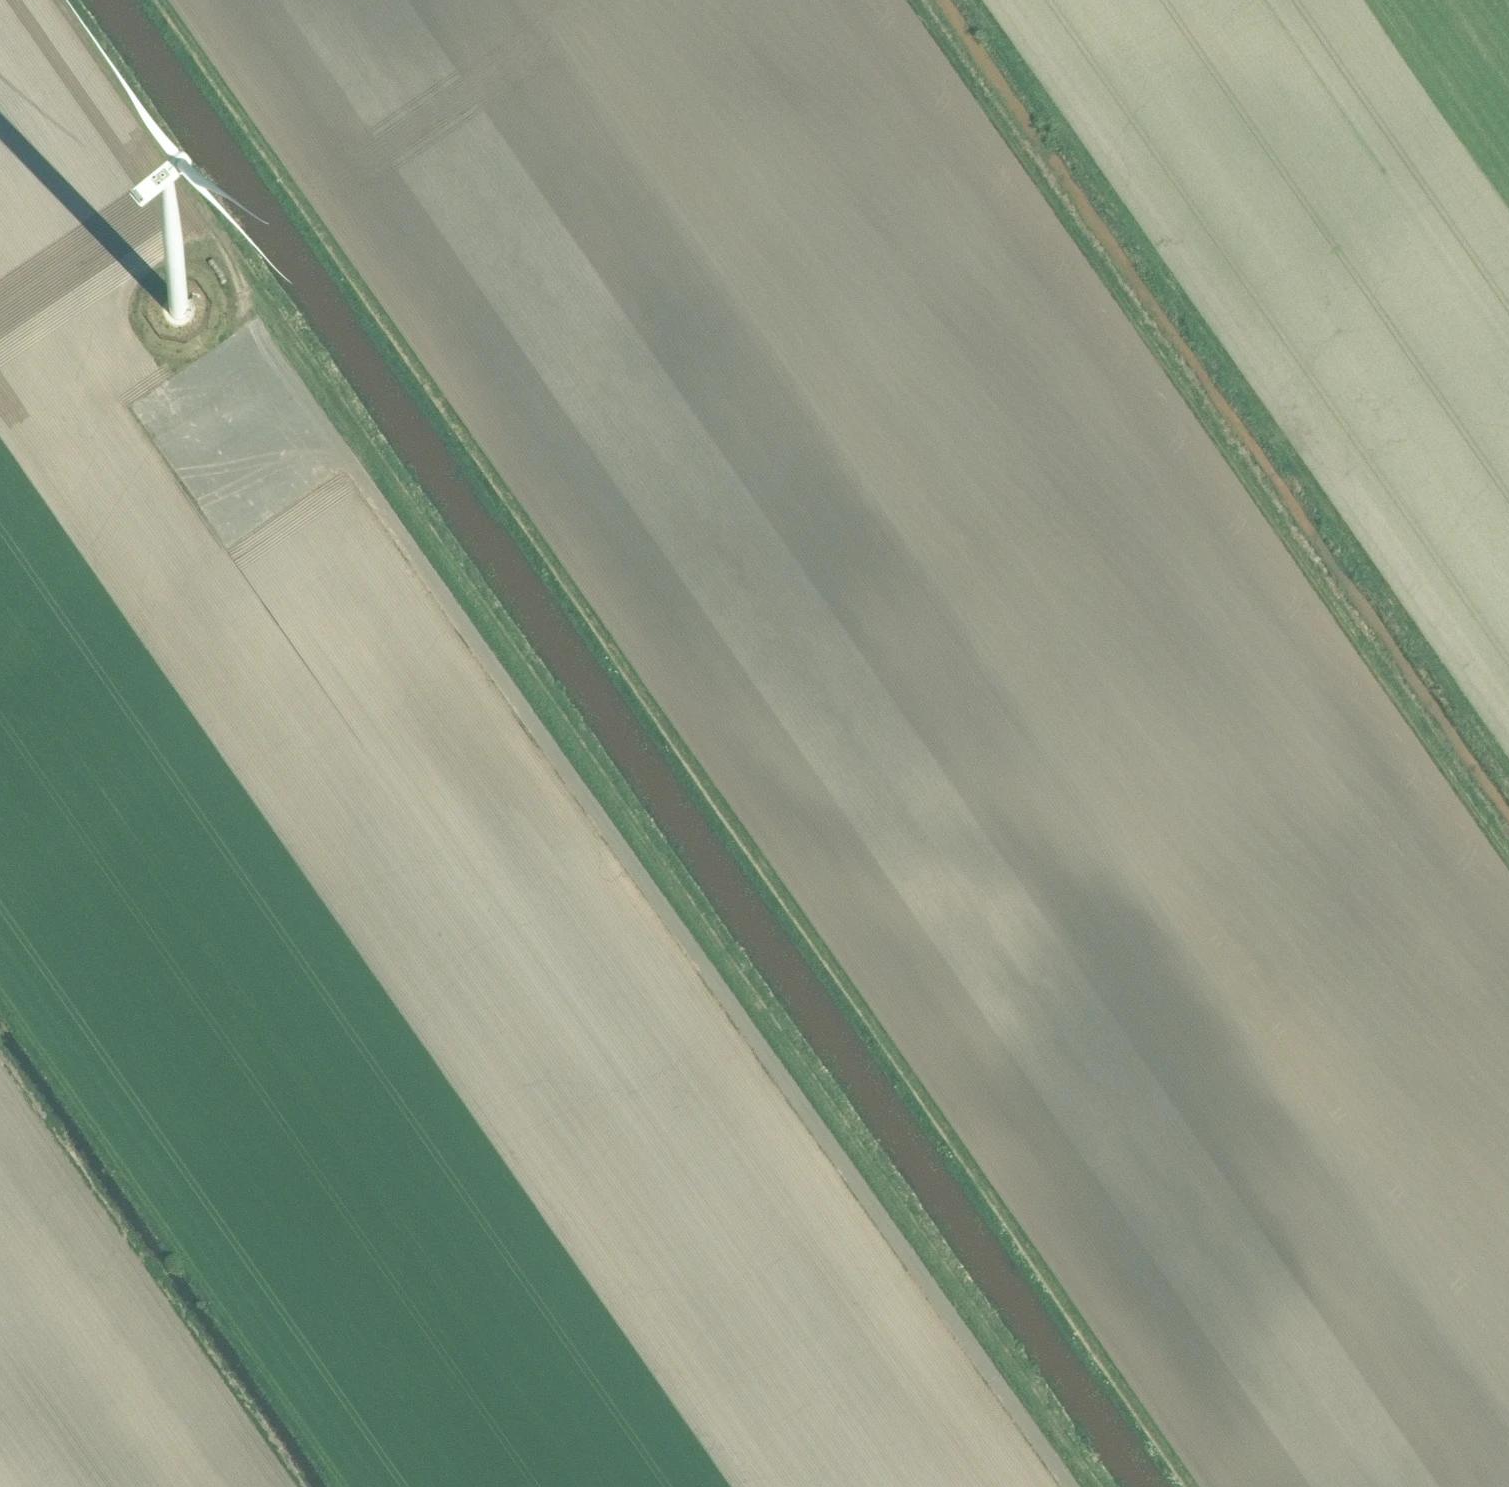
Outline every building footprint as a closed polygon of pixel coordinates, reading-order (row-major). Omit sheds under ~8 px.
[(170,311),(169,312),(170,313),(170,314),(170,316),(171,317),(171,318),(172,319),(173,319),(174,320),(175,321),(176,321),(177,321),(178,322),(180,322),(181,322),(182,321),(183,321),(184,320),(185,319),(186,319),(187,318),(187,317),(188,316),(188,314),(189,313),(189,312),(189,311),(188,310),(188,309),(187,308),(187,307),(186,306),(185,305),(184,304),(183,303),(182,303),(181,303),(180,303),(178,303),(177,303),(176,303),(175,303),(174,304),(173,305),(172,306),(171,306),(171,307),(170,309),(170,310),(170,311)]
